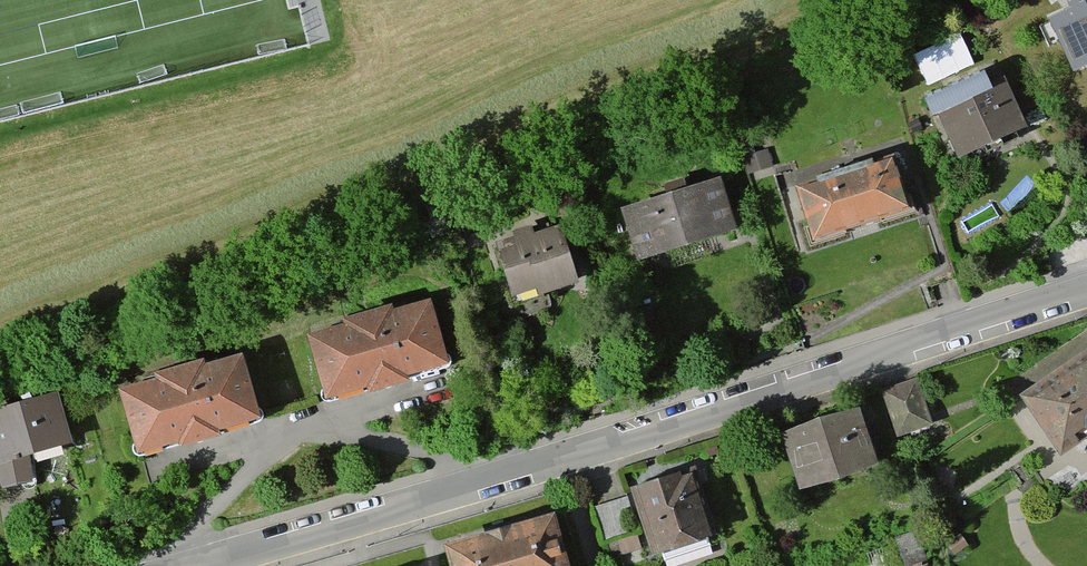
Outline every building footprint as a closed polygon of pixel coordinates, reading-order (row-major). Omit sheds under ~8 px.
[(1048,17),(1072,68),(1086,61),(1086,0),(1085,0),(1048,17)] [(1004,75),(937,101),(956,149),(1023,124),(1004,75)] [(895,148),(791,181),(808,235),(912,202),(895,148)] [(723,175),(623,204),(639,256),(738,227),(723,175)] [(559,215),(489,239),(511,302),(580,278),(559,215)] [(432,289),(303,325),(322,393),(451,357),(432,289)] [(243,347),(111,385),(130,454),(263,416),(243,347)] [(1020,397),(1059,455),(1086,436),(1086,352),(1020,397)] [(881,390),(898,438),(935,424),(918,377),(881,390)] [(0,403),(0,455),(69,439),(58,389),(0,403)] [(859,403),(783,429),(800,480),(877,454),(859,403)] [(699,465),(634,484),(653,548),(718,529),(699,465)] [(603,537),(626,534),(622,502),(599,505),(603,537)] [(440,539),(446,565),(569,565),(556,511),(440,539)]
